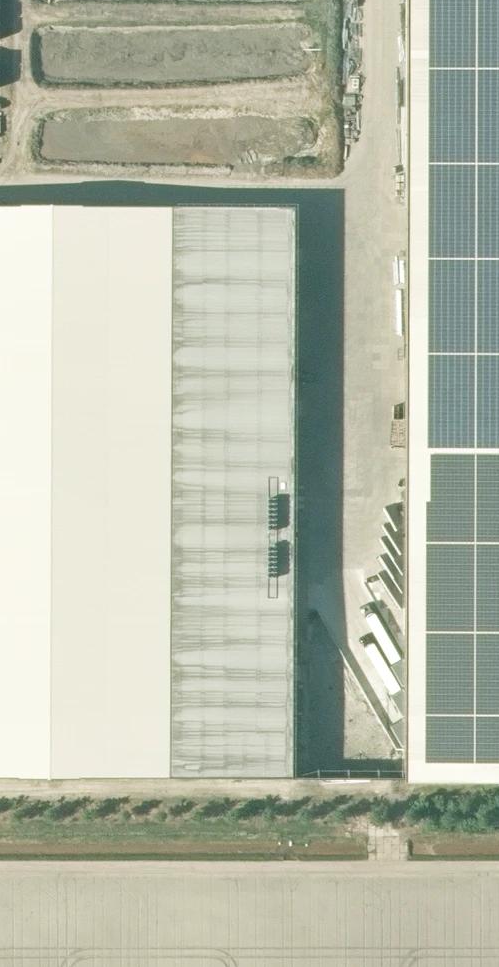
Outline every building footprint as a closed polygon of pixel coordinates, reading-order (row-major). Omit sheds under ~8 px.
[(405,780),(498,779),(498,0),(402,0),(405,780)] [(0,205),(0,778),(287,779),(289,206),(0,205)]
